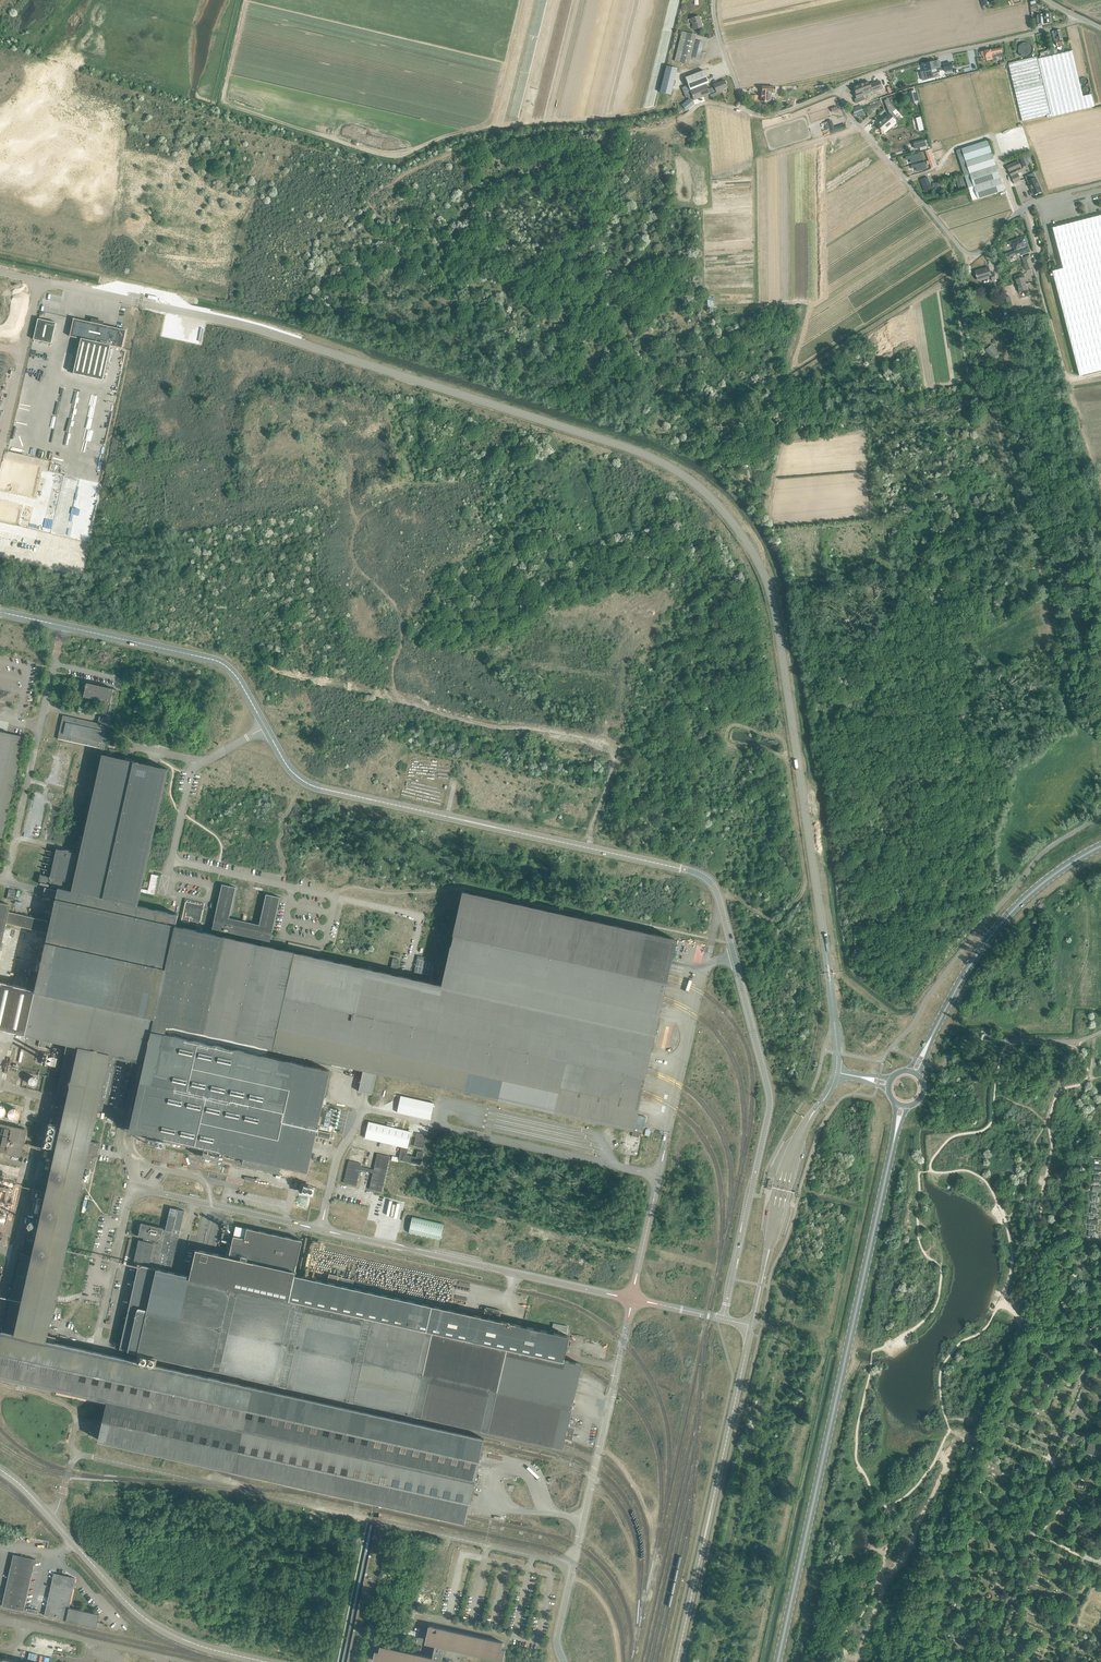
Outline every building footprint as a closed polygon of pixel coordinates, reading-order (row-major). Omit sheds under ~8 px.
[(1041,17),(1041,14),(1036,15),(1038,26),(1042,26),(1042,24),(1050,23),(1049,12),(1043,13),(1043,17),(1041,17)] [(690,18),(694,29),(702,27),(699,16),(690,18)] [(1057,46),(1063,44),(1062,39),(1060,30),(1052,32),(1054,41),(1056,41),(1057,46)] [(699,59),(704,42),(695,40),(696,35),(682,31),(674,61),(689,64),(691,57),(699,59)] [(1022,43),(1024,53),(1032,52),(1030,42),(1022,43)] [(991,49),(981,51),(982,57),(986,56),(986,58),(987,60),(996,58),(996,57),(1000,56),(1000,58),(1003,57),(1002,53),(1001,47),(991,49)] [(1082,94),(1073,50),(1038,59),(1038,56),(1007,63),(1020,123),(1096,106),(1093,92),(1082,94)] [(930,62),(924,64),(925,70),(924,70),(926,80),(934,78),(933,73),(940,72),(939,70),(944,69),(945,71),(952,70),(951,63),(950,63),(950,64),(946,64),(943,65),(941,66),(940,61),(933,62),(930,63),(930,62)] [(962,66),(964,72),(976,69),(975,63),(962,66)] [(666,65),(660,92),(672,94),(677,68),(666,65)] [(706,85),(706,84),(708,82),(704,70),(685,78),(687,83),(690,90),(694,100),(710,94),(707,86),(707,85),(706,85)] [(723,89),(727,87),(725,80),(713,85),(716,92),(723,89)] [(869,81),(854,87),(857,93),(856,94),(857,98),(855,99),(857,103),(866,100),(864,96),(871,93),(870,92),(882,87),(880,80),(873,83),(873,84),(871,85),(869,81)] [(762,91),(762,101),(770,101),(770,98),(769,98),(770,91),(773,91),(773,87),(765,87),(765,91),(762,91)] [(915,91),(910,92),(912,103),(918,102),(915,91)] [(689,109),(694,104),(691,100),(691,99),(690,98),(684,104),(689,109)] [(893,112),(896,109),(887,99),(884,100),(890,114),(878,125),(883,131),(885,130),(898,118),(893,112)] [(868,112),(871,111),(871,109),(879,106),(879,105),(881,104),(880,100),(873,103),(873,104),(866,107),(868,112)] [(861,105),(855,108),(855,110),(853,111),(855,115),(858,114),(859,116),(864,114),(861,105)] [(828,124),(831,133),(842,129),(841,126),(833,128),(831,123),(828,124)] [(925,139),(914,142),(915,148),(926,146),(925,139)] [(965,158),(966,161),(992,153),(991,149),(988,140),(962,149),(965,158)] [(962,149),(957,150),(961,163),(966,161),(965,158),(962,149)] [(925,151),(929,162),(934,161),(930,150),(925,151)] [(1004,191),(992,153),(966,161),(961,163),(960,163),(969,188),(972,200),(1004,191)] [(1023,167),(1034,162),(1031,153),(1019,157),(1023,167)] [(912,158),(910,154),(906,155),(903,156),(906,165),(912,162),(910,159),(912,158)] [(1016,162),(1014,159),(1005,163),(1007,166),(1014,183),(1021,180),(1018,173),(1022,171),(1021,168),(1022,168),(1019,161),(1016,162)] [(923,171),(921,168),(918,160),(913,163),(916,170),(917,170),(919,173),(923,171)] [(928,177),(920,180),(925,192),(932,189),(928,177)] [(1036,177),(1028,181),(1034,195),(1042,191),(1036,177)] [(956,180),(959,189),(965,187),(963,178),(956,180)] [(1053,228),(1063,268),(1053,271),(1080,375),(1100,370),(1100,215),(1053,228)] [(1011,241),(1015,251),(1008,253),(1009,257),(1019,253),(1020,256),(1031,252),(1030,249),(1025,236),(1011,241)] [(1026,270),(1034,267),(1029,255),(1022,258),(1026,270)] [(999,278),(997,273),(994,274),(994,273),(991,274),(989,267),(983,269),(983,270),(980,271),(980,269),(975,271),(976,274),(976,275),(976,276),(977,276),(978,280),(982,279),(982,280),(987,278),(987,277),(991,276),(993,281),(996,280),(996,279),(999,278)] [(1019,292),(1028,289),(1024,277),(1015,280),(1019,292)] [(103,380),(110,345),(122,348),(126,330),(103,325),(91,322),(74,318),(70,336),(81,339),(73,373),(103,380)] [(56,322),(38,319),(33,339),(51,343),(56,322)] [(992,358),(998,353),(992,345),(986,350),(992,358)] [(88,803),(92,804),(103,755),(109,756),(110,754),(103,753),(104,751),(107,737),(117,690),(117,691),(113,690),(113,689),(100,686),(86,683),(85,689),(85,691),(84,695),(84,696),(83,697),(101,701),(103,701),(105,702),(102,713),(101,717),(100,716),(99,716),(98,719),(98,723),(93,722),(90,721),(88,721),(84,720),(82,720),(79,719),(77,718),(73,718),(71,717),(63,715),(59,734),(58,735),(58,739),(59,739),(60,740),(68,741),(100,748),(100,750),(88,802),(88,803)] [(0,732),(0,841),(23,737),(0,732)] [(53,865),(52,871),(50,877),(40,875),(38,884),(42,885),(58,888),(110,899),(137,906),(140,896),(141,891),(141,889),(143,880),(144,878),(145,872),(168,769),(157,767),(148,765),(139,763),(127,760),(125,760),(109,756),(103,755),(92,804),(82,847),(78,846),(76,853),(57,849),(56,852),(56,853),(54,859),(53,865)] [(64,757),(58,782),(65,783),(71,758),(64,757)] [(49,771),(55,773),(58,760),(52,758),(49,771)] [(50,791),(63,795),(64,788),(51,785),(50,791)] [(142,890),(141,889),(141,891),(142,891),(142,892),(151,894),(155,894),(159,875),(153,874),(149,890),(142,889),(142,890)] [(220,931),(262,940),(260,945),(263,946),(264,940),(270,942),(280,897),(273,896),(272,896),(266,894),(259,925),(229,918),(236,887),(229,886),(228,886),(222,884),(212,929),(218,930),(217,935),(219,936),(220,931)] [(26,1035),(40,1038),(51,1040),(67,1044),(67,1046),(117,1057),(127,1060),(130,1060),(131,1058),(140,1060),(143,1061),(145,1061),(152,1031),(164,1034),(165,1032),(166,1027),(182,1030),(182,1029),(183,1029),(225,1038),(268,1048),(286,1052),(287,1052),(293,1053),(301,1055),(305,1056),(309,1057),(308,1061),(316,1063),(316,1060),(317,1059),(363,1069),(358,1091),(372,1094),(376,1072),(398,1077),(399,1077),(438,1086),(448,1088),(460,1091),(632,1129),(633,1128),(639,1130),(643,1131),(646,1117),(636,1114),(640,1095),(641,1093),(641,1091),(641,1089),(642,1088),(642,1087),(641,1087),(642,1085),(643,1080),(643,1076),(644,1077),(645,1073),(645,1071),(646,1069),(650,1052),(657,1017),(658,1017),(660,1007),(662,999),(663,993),(662,993),(663,991),(663,988),(663,987),(664,983),(665,983),(666,979),(666,978),(666,977),(667,976),(668,969),(670,959),(675,939),(480,896),(462,892),(455,922),(452,935),(453,936),(451,946),(450,946),(441,985),(432,983),(429,983),(263,946),(260,945),(247,942),(219,936),(217,935),(202,932),(197,931),(196,931),(175,926),(178,915),(137,906),(110,899),(58,888),(58,891),(45,888),(43,894),(56,897),(54,906),(51,922),(48,933),(47,939),(42,961),(40,972),(37,982),(36,990),(0,982),(0,1029),(26,1035)] [(9,889),(7,899),(14,900),(16,890),(9,889)] [(200,923),(204,903),(185,899),(181,919),(200,923)] [(4,923),(48,933),(51,922),(6,912),(8,904),(0,902),(0,941),(4,923)] [(392,958),(390,968),(397,970),(399,960),(392,958)] [(413,963),(413,965),(415,965),(414,972),(430,976),(429,983),(432,983),(436,963),(417,959),(416,964),(413,963)] [(167,1034),(164,1034),(152,1031),(145,1061),(138,1094),(130,1130),(133,1131),(136,1132),(140,1133),(146,1134),(150,1135),(149,1137),(162,1140),(162,1138),(199,1146),(202,1147),(200,1157),(221,1162),(222,1160),(242,1164),(281,1173),(282,1165),(300,1168),(300,1169),(302,1169),(307,1170),(312,1148),(312,1147),(313,1142),(329,1070),(305,1065),(256,1054),(240,1051),(240,1050),(223,1047),(173,1035),(167,1034)] [(40,1038),(38,1046),(49,1049),(51,1040),(40,1038)] [(5,1322),(3,1331),(46,1341),(55,1299),(79,1194),(79,1193),(81,1183),(83,1174),(85,1168),(85,1167),(93,1169),(93,1168),(94,1167),(95,1160),(99,1143),(91,1142),(91,1137),(92,1135),(94,1136),(95,1132),(93,1131),(96,1119),(96,1117),(97,1112),(99,1105),(99,1103),(107,1104),(111,1088),(116,1067),(116,1065),(115,1065),(116,1061),(117,1057),(67,1046),(60,1076),(60,1077),(56,1094),(59,1095),(62,1095),(68,1097),(68,1098),(66,1105),(65,1110),(65,1112),(48,1186),(41,1219),(36,1242),(32,1256),(23,1254),(20,1253),(20,1254),(20,1256),(16,1274),(15,1278),(12,1289),(5,1320),(5,1322)] [(45,1064),(58,1066),(59,1061),(54,1060),(55,1057),(49,1056),(50,1054),(47,1053),(45,1064)] [(38,1081),(38,1079),(37,1078),(35,1077),(33,1076),(32,1077),(30,1078),(29,1079),(29,1081),(29,1083),(30,1084),(31,1085),(33,1085),(34,1085),(35,1085),(36,1084),(37,1083),(38,1081)] [(434,1103),(400,1096),(397,1112),(430,1119),(434,1103)] [(19,1114),(18,1112),(18,1111),(17,1110),(15,1108),(14,1108),(13,1108),(11,1108),(10,1108),(8,1109),(7,1111),(6,1112),(6,1114),(6,1115),(6,1116),(8,1118),(9,1119),(10,1120),(11,1120),(12,1120),(13,1120),(15,1120),(16,1119),(17,1118),(18,1116),(18,1115),(19,1114)] [(411,1132),(397,1128),(368,1122),(365,1138),(393,1145),(401,1147),(407,1148),(410,1134),(411,1132)] [(25,1130),(25,1129),(0,1124),(0,1152),(19,1156),(20,1153),(24,1154),(25,1151),(20,1150),(21,1146),(26,1147),(26,1143),(22,1142),(25,1130)] [(329,1139),(329,1138),(330,1138),(330,1134),(331,1133),(330,1133),(320,1131),(318,1131),(317,1136),(317,1137),(329,1139)] [(423,1148),(426,1135),(417,1133),(416,1137),(414,1146),(423,1148)] [(360,1170),(373,1173),(369,1189),(382,1192),(390,1156),(377,1153),(373,1170),(361,1167),(364,1150),(352,1147),(344,1183),(356,1186),(360,1170)] [(399,1160),(421,1165),(424,1152),(417,1151),(416,1157),(411,1156),(406,1155),(407,1153),(408,1149),(407,1148),(401,1147),(400,1154),(398,1160),(399,1160)] [(157,1266),(172,1269),(184,1211),(170,1208),(166,1227),(163,1227),(162,1233),(164,1234),(157,1266)] [(440,1240),(444,1224),(412,1217),(408,1232),(440,1240)] [(138,1265),(154,1268),(163,1228),(141,1223),(138,1236),(145,1238),(145,1241),(138,1240),(138,1243),(134,1259),(134,1260),(133,1264),(138,1265)] [(214,1282),(289,1299),(294,1274),(302,1240),(247,1228),(235,1225),(229,1256),(205,1251),(196,1249),(190,1276),(200,1279),(208,1281),(209,1278),(214,1280),(214,1282)] [(580,1364),(563,1360),(289,1299),(214,1282),(214,1280),(209,1278),(208,1281),(200,1279),(190,1276),(154,1268),(138,1265),(120,1348),(181,1362),(247,1377),(381,1407),(397,1411),(408,1413),(561,1447),(563,1442),(563,1438),(556,1437),(559,1424),(566,1425),(579,1370),(580,1364)] [(507,1322),(488,1318),(432,1305),(431,1305),(413,1301),(412,1301),(355,1288),(336,1284),(316,1279),(294,1274),(289,1299),(563,1360),(568,1336),(566,1335),(528,1327),(508,1322),(507,1322)] [(568,1326),(553,1323),(552,1329),(566,1332),(568,1326)] [(57,1389),(56,1394),(106,1405),(103,1421),(98,1440),(134,1448),(144,1450),(148,1451),(194,1461),(214,1472),(214,1471),(216,1468),(217,1466),(219,1467),(259,1476),(262,1477),(278,1480),(284,1481),(317,1489),(323,1490),(346,1495),(355,1497),(360,1498),(374,1501),(375,1502),(464,1522),(465,1518),(466,1515),(468,1503),(473,1485),(473,1483),(483,1438),(409,1422),(407,1421),(365,1412),(246,1385),(247,1377),(181,1362),(180,1371),(152,1364),(75,1347),(73,1347),(67,1345),(65,1345),(49,1341),(46,1341),(3,1331),(2,1331),(1,1335),(0,1341),(0,1376),(57,1389)] [(566,1425),(559,1424),(556,1437),(563,1438),(571,1440),(574,1427),(566,1425)] [(1094,1445),(1090,1443),(1089,1443),(1089,1444),(1087,1452),(1086,1452),(1087,1452),(1082,1469),(1088,1471),(1090,1464),(1092,1464),(1093,1462),(1090,1461),(1092,1454),(1093,1454),(1093,1453),(1095,1445),(1095,1444),(1094,1445)] [(13,1554),(2,1606),(24,1611),(35,1559),(13,1554)] [(69,1607),(75,1578),(54,1573),(45,1615),(66,1620),(66,1621),(96,1628),(99,1614),(69,1607)] [(445,1644),(502,1657),(504,1649),(501,1648),(502,1642),(429,1625),(425,1640),(435,1642),(432,1657),(380,1646),(379,1652),(375,1651),(373,1659),(384,1661),(449,1661),(442,1659),(445,1644)] [(370,1627),(368,1640),(373,1641),(376,1628),(370,1627)] [(403,1628),(402,1635),(418,1638),(419,1632),(403,1628)]
